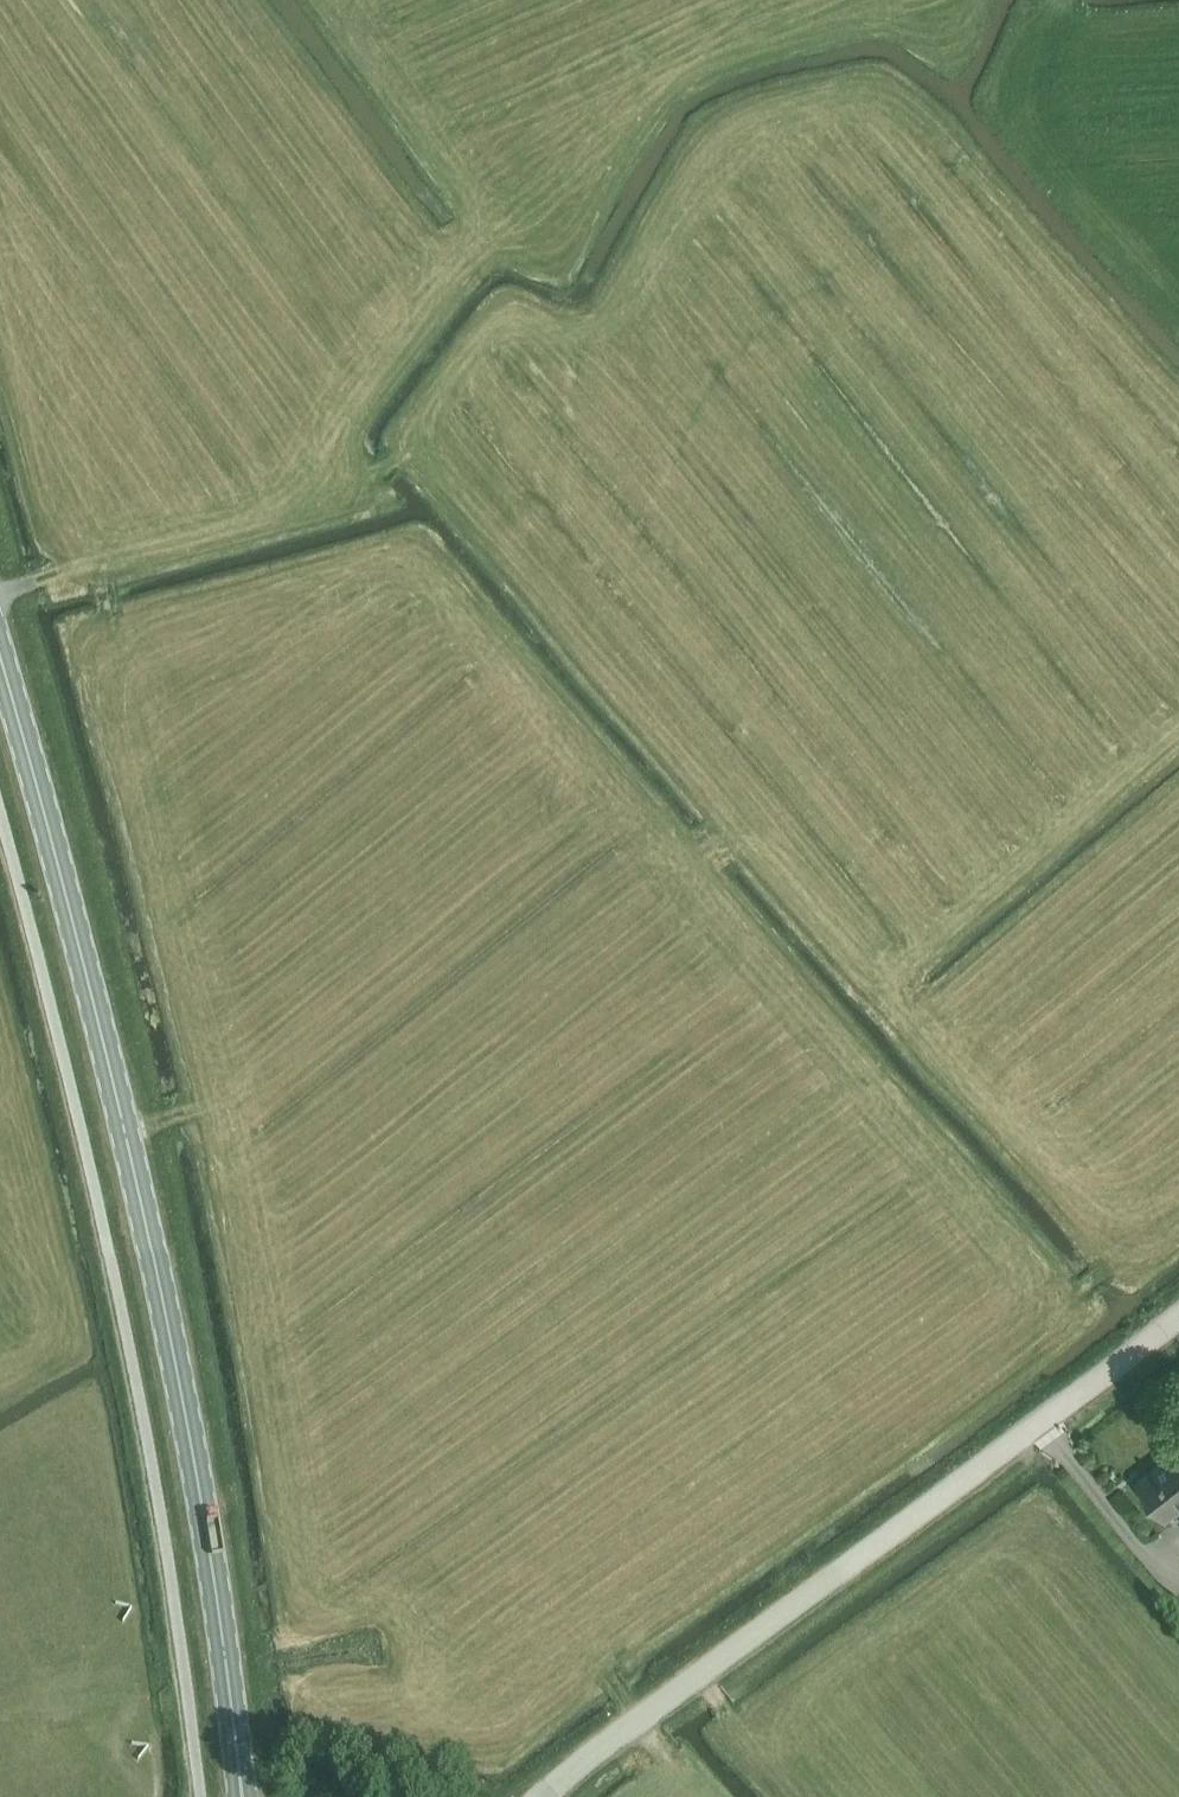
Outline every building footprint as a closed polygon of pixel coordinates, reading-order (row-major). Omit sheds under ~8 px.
[(1138,1481),(1165,1517),(1178,1506),(1178,1449),(1138,1481)]
